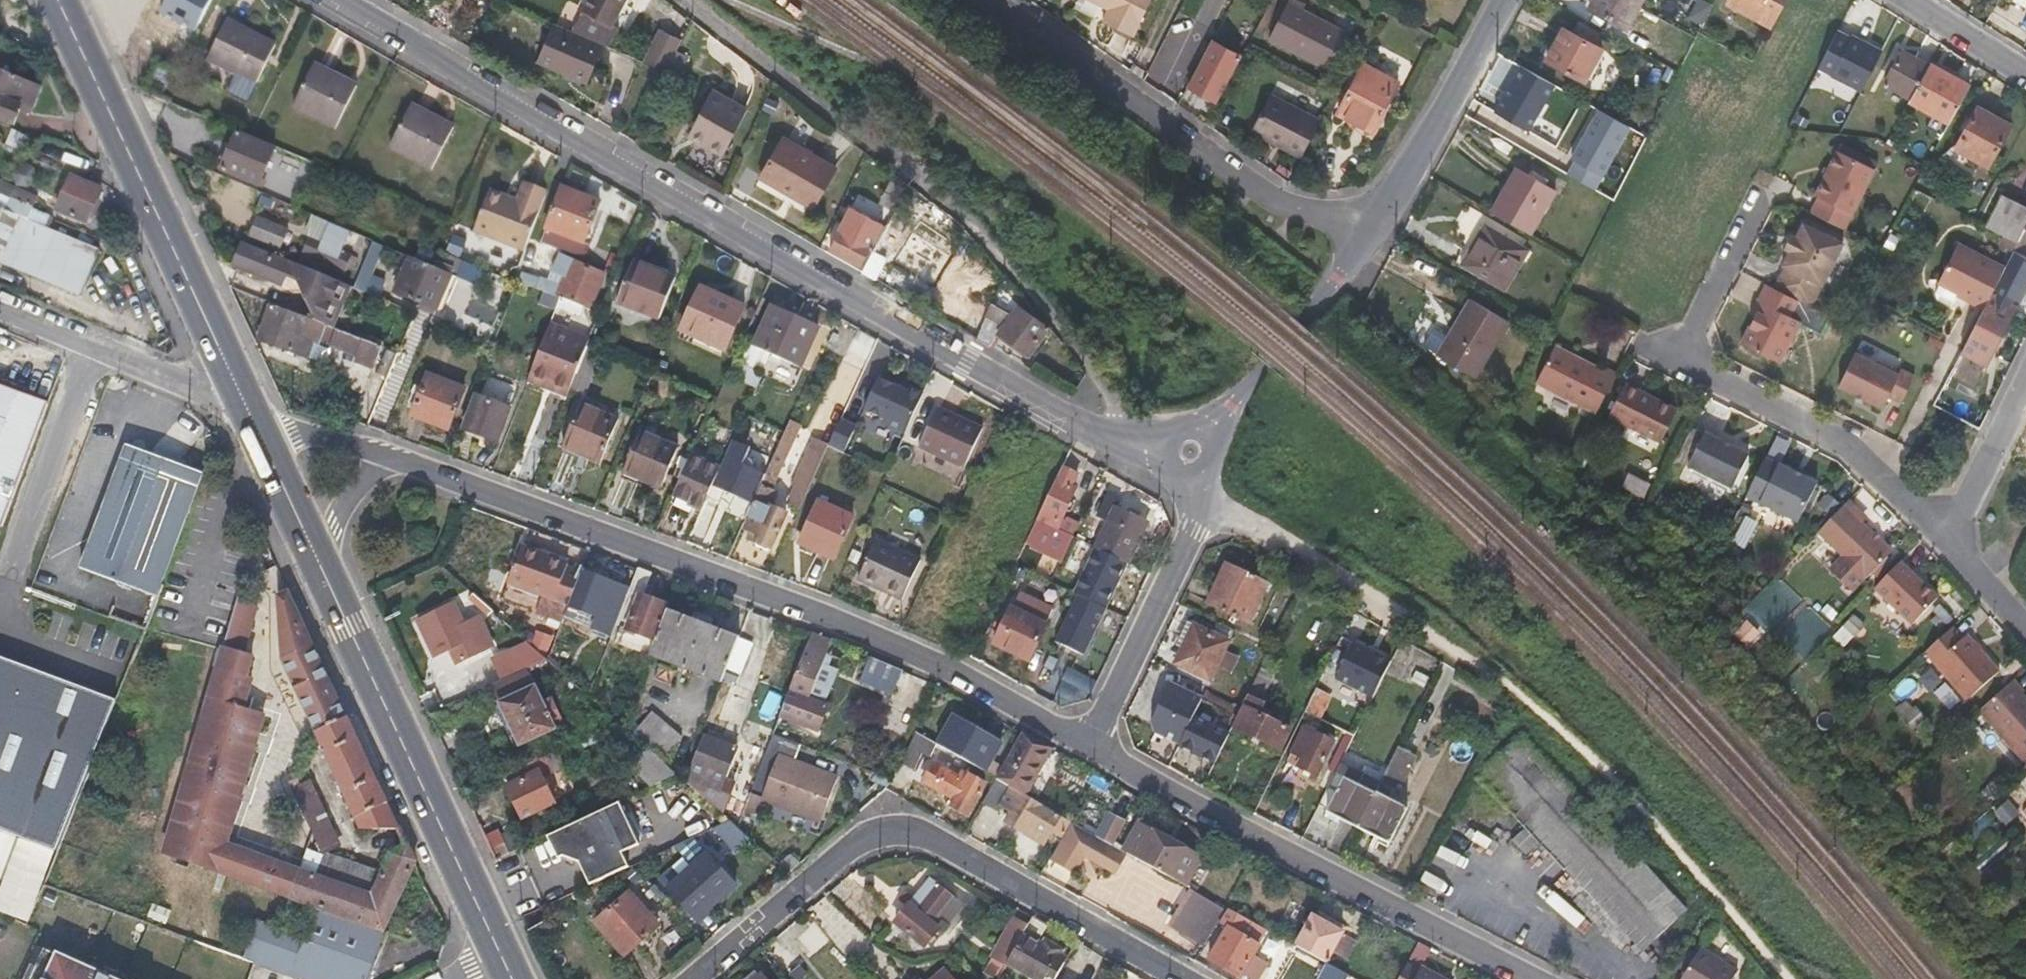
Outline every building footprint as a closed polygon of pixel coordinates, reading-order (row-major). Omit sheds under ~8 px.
[(621,0),(586,0),(569,31),(601,46),(612,25),(608,24),(621,0)] [(1152,0),(1092,0),(1109,9),(1103,21),(1133,36),(1152,0)] [(1347,33),(1300,9),(1303,4),(1295,0),(1288,0),(1268,38),(1328,69),(1347,33)] [(1642,0),(1594,0),(1589,8),(1627,28),(1642,0)] [(1702,24),(1712,4),(1703,0),(1699,0),(1690,18),(1702,24)] [(1785,0),(1723,0),(1770,26),(1785,0)] [(245,101),(276,43),(228,17),(207,57),(236,72),(226,91),(245,101)] [(586,83),(602,47),(601,46),(569,31),(550,24),(534,61),(586,83)] [(662,72),(679,39),(658,28),(641,63),(662,72)] [(1583,82),(1601,50),(1563,31),(1546,62),(1583,82)] [(1852,38),(1838,31),(1819,68),(1832,75),(1831,76),(1860,92),(1881,51),(1853,36),(1852,38)] [(1215,100),(1238,57),(1210,42),(1187,86),(1215,100)] [(674,77),(684,55),(674,50),(663,73),(674,77)] [(1908,99),(1925,67),(1899,53),(1881,84),(1908,99)] [(336,128),(358,85),(316,64),(294,107),(336,128)] [(1529,128),(1553,86),(1517,65),(1493,107),(1529,128)] [(1946,124),(1966,86),(1927,65),(1925,67),(1908,99),(1906,103),(1946,124)] [(1369,131),(1394,83),(1362,66),(1337,114),(1369,131)] [(12,124),(18,109),(29,113),(39,87),(0,71),(0,119),(12,124)] [(720,156),(745,112),(710,92),(684,134),(720,156)] [(1271,92),(1254,124),(1250,131),(1299,158),(1320,119),(1271,92)] [(432,168),(453,125),(410,104),(389,146),(432,168)] [(1631,128),(1594,108),(1568,157),(1574,160),(1604,177),(1631,128)] [(1985,167),(2007,128),(1975,109),(1953,149),(1985,167)] [(258,185),(274,146),(237,130),(221,169),(258,185)] [(84,174),(90,160),(61,149),(58,156),(49,153),(55,139),(44,135),(35,158),(54,167),(55,163),(84,174)] [(811,205),(833,166),(783,137),(761,176),(811,205)] [(1843,233),(1874,170),(1836,152),(1814,199),(1817,200),(1810,215),(1843,233)] [(1604,177),(1574,160),(1566,174),(1595,191),(1604,177)] [(1528,233),(1551,191),(1513,171),(1491,212),(1528,233)] [(87,221),(100,189),(70,177),(58,206),(58,209),(87,221)] [(522,248),(543,195),(545,189),(514,177),(507,199),(488,192),(473,230),(522,248)] [(582,242),(598,201),(561,187),(542,238),(558,244),(565,246),(568,237),(582,242)] [(2025,225),(2025,208),(1999,194),(1983,224),(2017,242),(2025,225)] [(20,203),(0,195),(0,235),(7,238),(0,255),(0,265),(59,289),(82,297),(102,250),(15,216),(20,203)] [(840,228),(851,232),(861,209),(851,204),(840,228)] [(862,265),(884,224),(862,212),(852,235),(842,229),(832,248),(862,265)] [(283,249),(290,231),(259,218),(252,235),(252,237),(283,249)] [(331,277),(350,231),(337,224),(329,221),(320,244),(309,239),(299,264),(331,277)] [(888,256),(897,237),(900,229),(887,223),(875,250),(885,255),(888,256)] [(1501,288),(1524,246),(1481,224),(1458,264),(1501,288)] [(2017,242),(2012,251),(2025,259),(2025,225),(2017,242)] [(1810,311),(1841,247),(1801,226),(1794,241),(1792,239),(1788,238),(1783,248),(1782,251),(1787,255),(1781,269),(1782,271),(1773,292),(1796,304),(1810,311)] [(938,264),(943,257),(931,249),(934,245),(913,232),(893,262),(928,284),(940,267),(938,264)] [(1948,306),(1954,292),(1983,308),(1998,281),(2004,267),(1956,243),(1935,282),(1938,284),(1933,293),(1934,299),(1948,306)] [(331,277),(299,264),(290,261),(289,264),(243,246),(235,268),(280,287),(284,276),(298,281),(315,315),(313,320),(315,321),(331,327),(348,283),(331,277)] [(874,279),(885,255),(875,250),(863,272),(874,279)] [(451,274),(443,270),(449,255),(439,251),(433,266),(409,256),(395,288),(437,307),(451,274)] [(588,307),(602,273),(562,257),(556,272),(566,276),(562,286),(514,269),(511,278),(517,281),(588,307)] [(457,279),(479,283),(482,267),(460,263),(457,279)] [(658,318),(675,277),(660,270),(656,279),(630,269),(617,302),(658,318)] [(364,290),(370,275),(359,271),(353,286),(364,290)] [(1984,365),(2021,292),(1998,281),(1983,308),(1961,352),(1984,365)] [(723,348),(734,322),(741,303),(698,287),(680,331),(723,348)] [(1778,364),(1797,324),(1789,319),(1796,304),(1773,292),(1764,288),(1754,308),(1755,312),(1739,346),(1778,364)] [(1473,375),(1506,318),(1467,296),(1435,353),(1473,375)] [(962,331),(978,337),(991,305),(976,298),(962,331)] [(1029,356),(1049,330),(1019,308),(1012,317),(991,305),(978,337),(977,339),(990,346),(1000,333),(1029,356)] [(297,333),(303,319),(272,307),(261,338),(307,355),(313,339),(297,333)] [(801,361),(812,335),(816,328),(772,308),(755,345),(772,353),(799,365),(801,361)] [(381,345),(331,327),(315,321),(310,334),(330,341),(332,344),(358,354),(356,359),(362,361),(375,364),(381,345)] [(589,338),(571,332),(565,329),(551,324),(528,381),(566,396),(570,388),(576,372),(586,345),(589,338)] [(390,369),(397,351),(386,347),(379,365),(390,369)] [(1591,415),(1612,374),(1598,368),(1596,370),(1551,347),(1533,387),(1591,415)] [(1899,406),(1913,377),(1899,371),(1896,377),(1852,355),(1836,390),(1881,411),(1886,400),(1899,406)] [(850,393),(861,364),(842,357),(831,386),(850,393)] [(586,389),(589,378),(576,372),(570,388),(577,391),(579,387),(586,389)] [(448,427),(463,387),(426,373),(411,413),(440,425),(448,427)] [(906,431),(920,402),(924,393),(910,387),(909,390),(877,377),(864,408),(895,421),(892,426),(906,431)] [(1658,444),(1674,410),(1621,384),(1605,418),(1658,444)] [(2,530),(50,404),(0,385),(0,529),(2,530)] [(496,439),(508,407),(477,396),(465,427),(496,439)] [(600,460),(617,418),(579,403),(562,445),(600,460)] [(965,466),(983,427),(938,406),(936,409),(920,445),(945,457),(965,466)] [(845,453),(856,425),(840,418),(828,444),(828,445),(845,453)] [(791,419),(786,428),(780,442),(766,473),(760,485),(769,489),(800,423),(791,419)] [(661,486),(677,447),(639,432),(623,471),(661,486)] [(1729,490),(1745,455),(1701,434),(1686,469),(1729,490)] [(1775,436),(1763,459),(1778,467),(1790,444),(1775,436)] [(799,509),(828,445),(828,444),(814,438),(793,485),(797,487),(789,505),(799,509)] [(751,447),(733,440),(719,470),(713,485),(753,502),(760,485),(766,473),(752,467),(753,465),(753,462),(751,459),(750,458),(747,457),(751,447)] [(190,518),(205,475),(168,461),(127,446),(80,570),(158,600),(190,518)] [(713,485),(719,470),(690,456),(672,496),(699,508),(705,493),(709,494),(713,485)] [(1795,523),(1813,484),(1778,467),(1763,459),(1743,497),(1795,523)] [(1062,520),(1079,484),(1074,481),(1077,474),(1062,466),(1036,519),(1071,536),(1077,524),(1066,519),(1065,521),(1062,520)] [(1136,546),(1142,536),(1148,523),(1117,508),(1120,500),(1107,495),(1096,518),(1109,525),(1097,548),(1129,564),(1136,546)] [(832,557),(851,515),(817,500),(798,541),(832,557)] [(771,544),(784,514),(755,502),(745,524),(750,527),(749,531),(755,534),(754,538),(756,546),(763,548),(769,547),(771,544)] [(1888,551),(1843,506),(1816,534),(1840,557),(1828,571),(1850,590),(1862,577),(1864,579),(1888,551)] [(1739,514),(1730,543),(1745,548),(1754,519),(1739,514)] [(1029,547),(1041,552),(1031,573),(1049,581),(1058,560),(1071,536),(1036,519),(1025,542),(1028,544),(1029,547)] [(902,598),(920,559),(877,539),(859,578),(902,598)] [(565,618),(582,573),(569,568),(569,566),(523,548),(510,582),(524,587),(543,595),(538,612),(544,615),(563,621),(565,618)] [(1248,622),(1263,592),(1268,582),(1227,563),(1208,602),(1248,622)] [(1910,626),(1935,598),(1899,563),(1874,590),(1910,626)] [(656,640),(668,609),(668,606),(644,596),(654,573),(639,568),(617,625),(621,626),(620,629),(620,631),(622,632),(625,632),(627,629),(656,640)] [(596,621),(611,582),(583,571),(582,573),(565,618),(573,621),(592,629),(596,621)] [(1748,605),(1770,631),(1802,604),(1779,578),(1748,605)] [(1116,594),(1103,587),(1097,599),(1111,605),(1116,594)] [(347,715),(321,661),(288,589),(280,592),(277,594),(280,654),(316,731),(347,715)] [(1029,658),(1041,635),(1046,624),(1044,623),(1052,607),(1020,591),(995,641),(1011,650),(1029,658)] [(1105,608),(1076,594),(1054,642),(1081,656),(1105,608)] [(338,914),(347,888),(316,876),(297,870),(226,844),(263,716),(243,710),(252,679),(246,676),(252,656),(242,653),(256,607),(239,600),(231,625),(184,787),(164,852),(316,906),(338,914)] [(424,643),(429,641),(436,655),(455,646),(461,657),(488,645),(491,643),(479,616),(462,623),(453,603),(418,618),(425,632),(420,635),(424,643)] [(714,619),(695,612),(693,618),(668,609),(656,640),(650,656),(721,684),(723,679),(728,666),(739,637),(711,626),(714,619)] [(1845,644),(1866,626),(1855,613),(1834,631),(1845,644)] [(1210,677),(1228,640),(1195,624),(1176,662),(1210,677)] [(1801,651),(1810,640),(1794,627),(1785,638),(1801,651)] [(1997,670),(1964,634),(1959,639),(1950,630),(1923,654),(1964,700),(1997,670)] [(819,731),(829,707),(809,700),(832,641),(812,633),(803,654),(780,716),(819,731)] [(743,670),(753,642),(739,637),(728,666),(741,670),(743,670)] [(1390,661),(1354,643),(1336,678),(1372,696),(1390,661)] [(528,667),(540,661),(531,644),(494,662),(502,679),(528,667)] [(116,704),(118,699),(0,655),(0,831),(57,852),(116,704)] [(894,694),(902,671),(870,657),(861,681),(894,694)] [(553,672),(548,661),(548,659),(545,658),(540,661),(528,667),(535,680),(553,672)] [(736,683),(741,670),(728,666),(723,679),(736,683)] [(495,703),(511,737),(516,747),(565,723),(553,695),(544,699),(535,680),(528,667),(502,679),(494,683),(501,700),(495,703)] [(1897,703),(1921,692),(1913,675),(1889,687),(1897,703)] [(2020,696),(2023,692),(2012,681),(1978,711),(2023,762),(2025,760),(2025,702),(2020,696)] [(1317,717),(1326,700),(1329,694),(1316,687),(1304,711),(1317,717)] [(1269,717),(1271,712),(1270,709),(1263,706),(1267,696),(1250,688),(1240,708),(1242,709),(1236,724),(1281,747),(1289,727),(1269,717)] [(116,704),(57,852),(50,869),(62,874),(129,708),(116,704)] [(680,737),(670,729),(651,712),(635,732),(637,735),(661,756),(663,757),(680,737)] [(400,829),(360,745),(347,715),(316,731),(362,830),(400,829)] [(999,742),(952,715),(936,744),(949,752),(984,771),(999,742)] [(1227,734),(1191,716),(1178,742),(1214,760),(1227,734)] [(1318,773),(1331,746),(1334,742),(1304,727),(1303,727),(1288,758),(1298,763),(1318,773)] [(936,744),(935,743),(925,738),(914,732),(900,759),(913,766),(924,748),(930,751),(945,759),(949,752),(936,744)] [(1024,793),(1049,749),(1029,737),(1021,733),(995,777),(1024,793)] [(827,805),(838,779),(796,762),(802,744),(773,734),(750,792),(766,799),(815,817),(820,804),(827,805)] [(724,778),(736,748),(704,735),(687,778),(719,791),(725,793),(730,780),(724,778)] [(1498,749),(1503,754),(1479,776),(1528,827),(1514,840),(1528,855),(1542,842),(1592,896),(1644,950),(1686,910),(1521,736),(1507,749),(1503,744),(1498,749)] [(504,775),(508,785),(506,786),(521,818),(552,804),(553,801),(540,776),(575,759),(569,744),(554,751),(527,765),(504,775)] [(1334,772),(1346,748),(1340,745),(1328,769),(1334,772)] [(657,788),(673,769),(647,747),(631,766),(657,788)] [(1394,802),(1416,757),(1397,748),(1379,784),(1357,826),(1389,842),(1408,808),(1394,802)] [(966,809),(983,780),(961,768),(958,774),(934,761),(924,777),(935,785),(956,797),(954,802),(966,809)] [(1357,826),(1379,784),(1348,769),(1344,777),(1334,773),(1318,804),(1327,809),(1326,810),(1357,826)] [(296,783),(292,775),(285,778),(289,787),(296,783)] [(1024,793),(995,777),(982,800),(997,809),(1006,793),(1012,797),(1008,803),(1013,806),(1005,820),(1043,841),(1058,812),(1024,793)] [(760,814),(766,799),(750,792),(744,808),(760,814)] [(2006,800),(1994,811),(2006,825),(2018,814),(2006,800)] [(557,859),(562,857),(578,862),(588,886),(628,867),(621,853),(638,845),(619,802),(552,833),(547,835),(557,859)] [(1113,843),(1125,820),(1106,810),(1095,833),(1113,843)] [(732,843),(742,832),(728,820),(711,828),(722,840),(732,843)] [(1121,847),(1113,843),(1095,833),(1072,820),(1049,859),(1074,873),(1084,856),(1113,870),(1124,849),(1123,849),(1121,847)] [(1197,854),(1150,828),(1138,821),(1123,849),(1124,849),(1182,881),(1197,854)] [(1428,870),(1422,883),(1448,895),(1455,879),(1465,884),(1485,841),(1453,826),(1432,872),(1428,870)] [(507,854),(496,830),(485,836),(497,859),(507,854)] [(0,831),(0,912),(21,920),(48,849),(0,831)] [(383,930),(415,862),(407,846),(392,853),(371,896),(365,894),(347,888),(338,914),(383,930)] [(707,907),(732,883),(708,855),(701,846),(661,882),(697,925),(710,911),(707,907)] [(372,872),(359,867),(323,855),(316,876),(347,888),(365,894),(372,872)] [(934,916),(935,915),(949,897),(927,880),(894,923),(922,946),(940,924),(933,919),(934,916)] [(1219,921),(1228,906),(1195,888),(1171,925),(1204,945),(1219,921)] [(656,924),(627,892),(607,909),(593,920),(622,953),(656,924)] [(1292,902),(1284,921),(1297,927),(1306,908),(1292,902)] [(151,904),(145,919),(164,926),(170,911),(151,904)] [(387,932),(383,930),(338,914),(316,906),(305,935),(257,917),(241,957),(253,961),(301,978),(368,978),(387,932)] [(1240,975),(1258,943),(1245,936),(1252,920),(1228,906),(1219,921),(1227,925),(1209,958),(1240,975)] [(1005,963),(1031,917),(1017,909),(991,957),(1005,963)] [(1325,961),(1342,930),(1312,914),(1295,945),(1325,961)] [(1056,958),(1060,951),(1045,942),(1042,947),(1036,944),(1046,925),(1031,917),(1005,963),(1033,978),(1055,978),(1064,962),(1056,958)] [(1277,944),(1281,937),(1263,927),(1259,935),(1273,943),(1277,944)] [(1725,960),(1700,944),(1679,978),(1729,978),(1736,967),(1725,960)] [(27,978),(115,978),(41,946),(27,978)] [(1323,966),(1296,953),(1286,973),(1300,978),(1317,978),(1323,966)] [(1420,966),(1418,973),(1406,966),(1399,978),(1444,978),(1420,966)] [(944,969),(932,978),(953,978),(944,969)]
